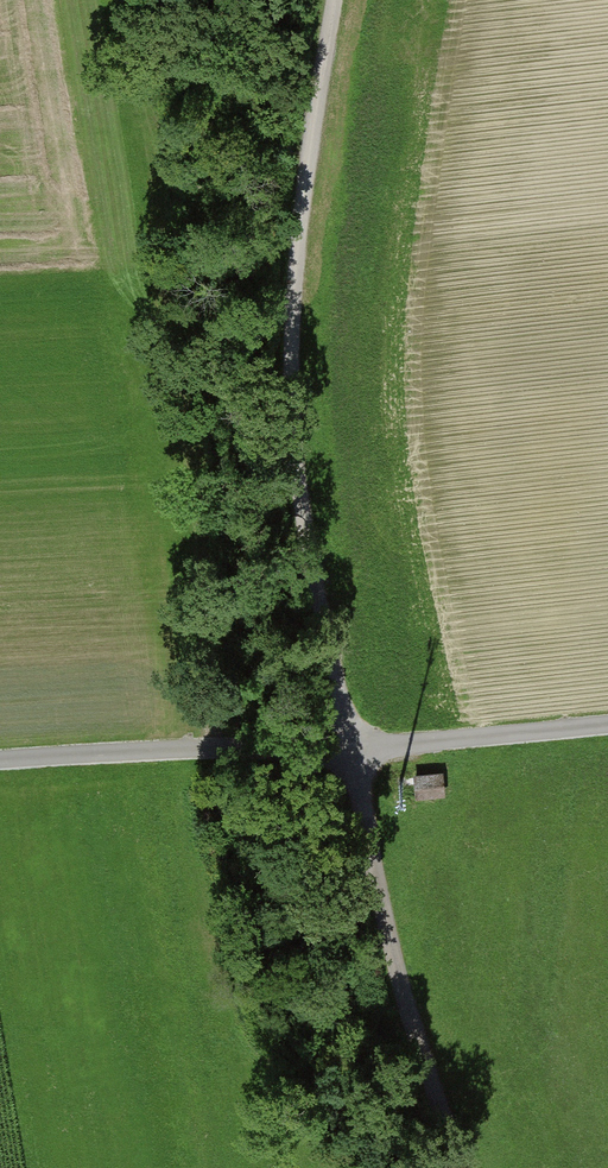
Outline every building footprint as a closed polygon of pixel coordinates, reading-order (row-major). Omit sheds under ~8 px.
[(443,794),(441,775),(416,777),(418,796),(443,794)]
